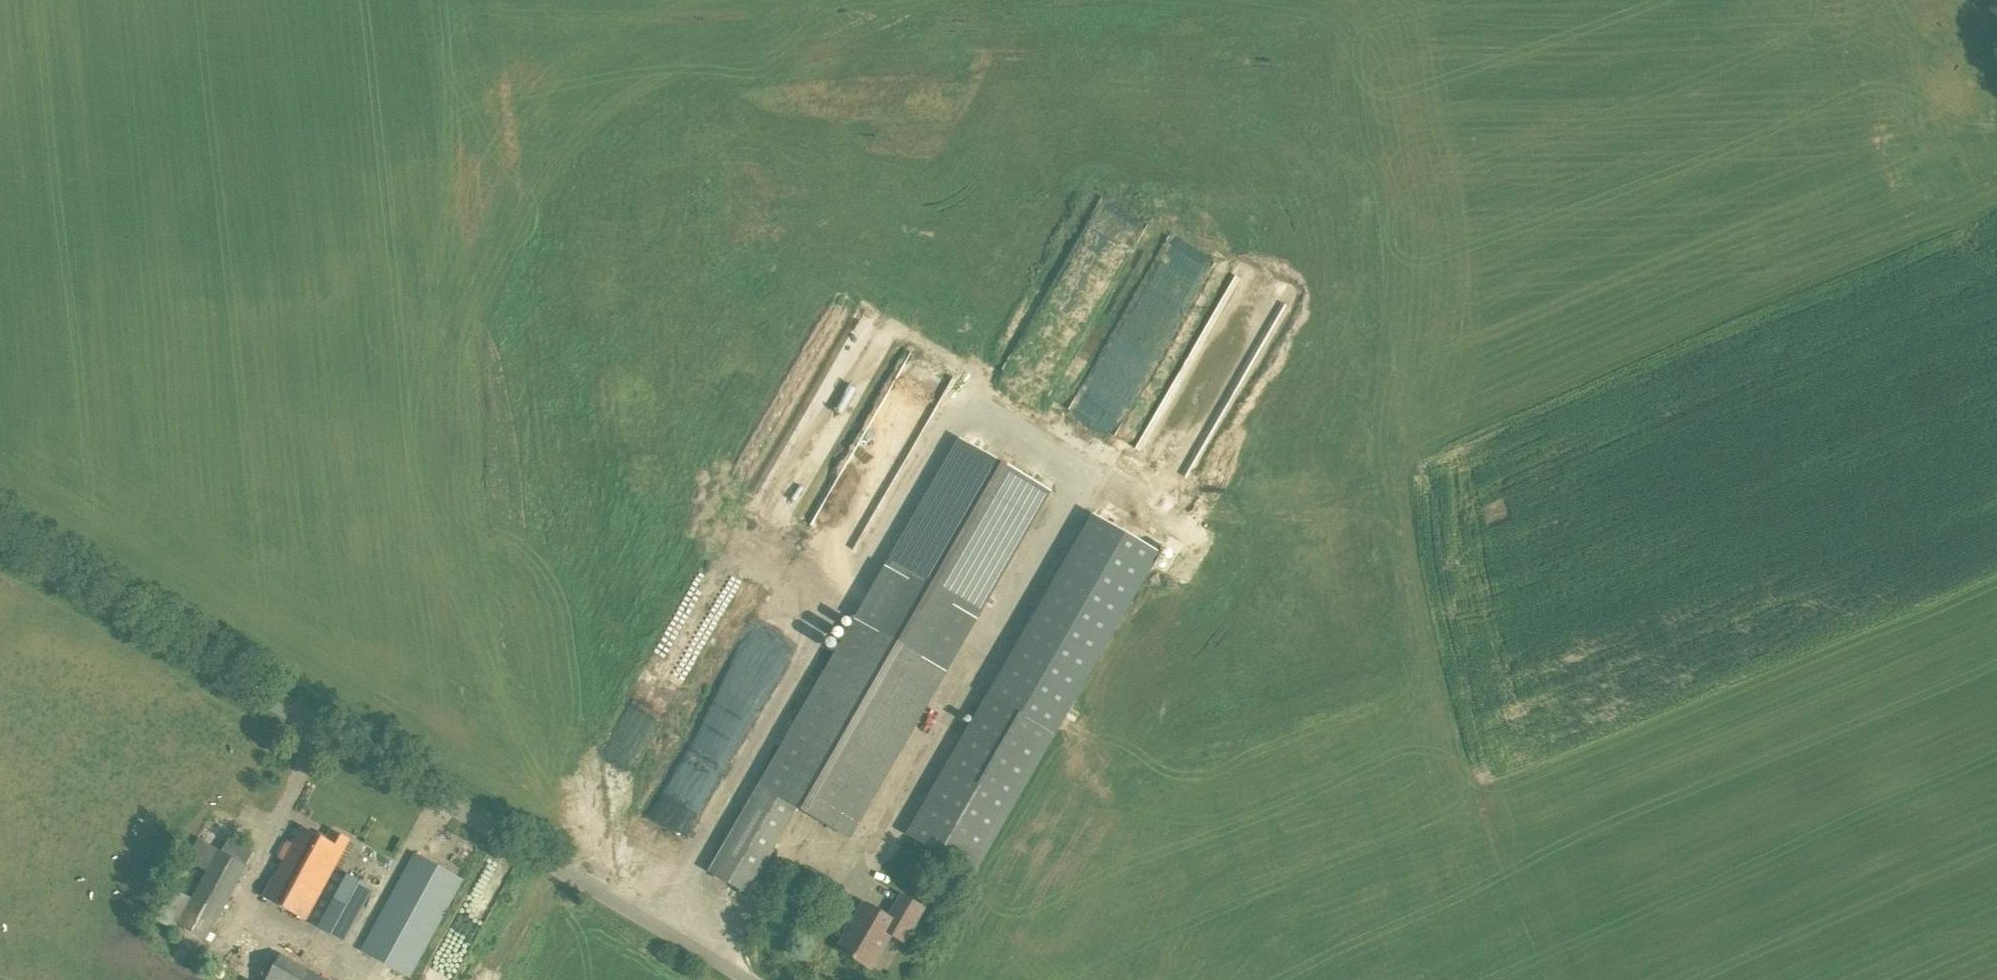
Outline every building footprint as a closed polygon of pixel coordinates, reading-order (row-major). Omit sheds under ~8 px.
[(946,671),(1049,491),(960,438),(858,621),(857,620),(711,873),(749,896),(799,809),(850,838),(947,671),(946,671)] [(907,835),(975,876),(1057,734),(1163,550),(1094,510),(988,694),(907,835)] [(327,842),(302,828),(293,844),(287,840),(277,858),(283,861),(263,897),(306,921),(350,841),(333,831),(327,842)] [(209,942),(247,865),(199,838),(187,860),(206,872),(177,925),(209,942)] [(465,879),(415,853),(361,951),(410,979),(411,979),(465,879)] [(345,943),(374,889),(348,875),(319,928),(345,943)] [(906,945),(927,909),(902,894),(887,917),(864,904),(838,950),(872,969),(891,936),(906,945)] [(283,955),(268,979),(329,979),(283,955)]
